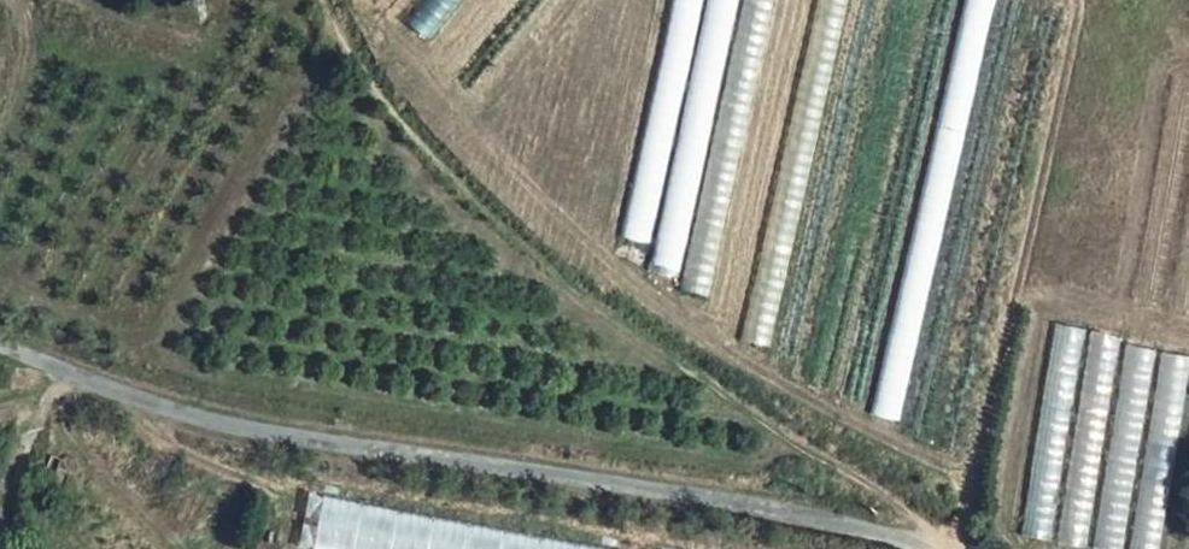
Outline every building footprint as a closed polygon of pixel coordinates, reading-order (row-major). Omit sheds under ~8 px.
[(685,279),(739,0),(670,0),(624,238),(653,244),(647,272),(685,279)] [(1023,539),(1097,548),(1162,548),(1188,358),(1188,353),(1122,344),(1123,335),(1053,325),(1023,539)] [(312,548),(617,548),(320,500),(312,548)]
